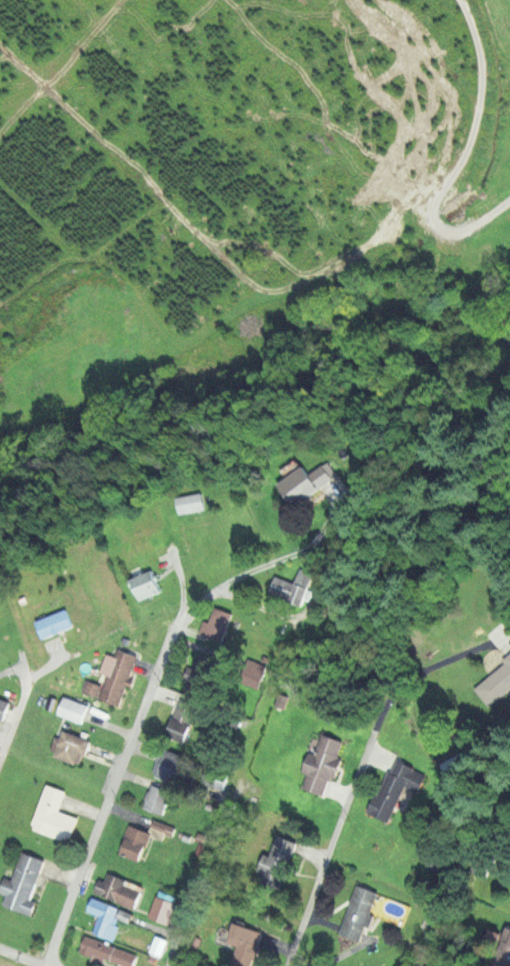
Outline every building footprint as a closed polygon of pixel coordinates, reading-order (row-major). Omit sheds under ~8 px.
[(293,508),(283,494),(327,461),(337,474),(293,508)] [(177,514),(174,496),(204,491),(207,509),(177,514)] [(140,599),(129,577),(151,567),(162,589),(140,599)] [(303,604),(269,593),(274,576),(295,582),(299,568),(313,572),(303,604)] [(43,639),(35,621),(67,608),(74,625),(43,639)] [(221,640),(206,634),(215,608),(230,614),(221,640)] [(108,674),(100,671),(107,652),(115,655),(118,646),(139,654),(120,705),(81,690),(85,679),(104,686),(108,674)] [(202,694),(170,680),(177,662),(191,668),(197,653),(215,661),(202,694)] [(505,658),(509,654),(509,692),(493,706),(477,687),(508,661),(505,658)] [(82,723),(58,714),(65,694),(89,703),(82,723)] [(3,720),(0,719),(0,697),(10,700),(3,720)] [(190,734),(170,727),(180,697),(200,704),(190,734)] [(62,737),(66,729),(89,738),(93,740),(88,751),(86,750),(79,765),(55,755),(57,751),(51,748),(57,735),(62,737)] [(312,750),(318,752),(325,734),(344,741),(339,754),(344,756),(335,779),(330,777),(323,795),(304,788),(310,774),(304,771),(312,750)] [(156,777),(165,749),(201,760),(193,788),(156,777)] [(443,763),(465,751),(473,767),(451,778),(443,763)] [(406,785),(390,822),(373,814),(374,813),(371,811),(390,769),(394,771),(400,758),(416,766),(415,769),(428,775),(420,792),(406,785)] [(33,823),(47,784),(67,791),(59,811),(79,818),(70,842),(35,829),(37,824),(33,823)] [(165,814),(145,807),(152,784),(172,790),(165,814)] [(152,829),(173,837),(176,829),(155,821),(152,829)] [(140,859),(120,852),(130,824),(151,832),(140,859)] [(265,873),(259,871),(265,854),(271,856),(280,835),(297,842),(288,863),(295,866),(290,880),(283,877),(278,889),(261,882),(265,873)] [(24,850),(48,859),(32,899),(37,901),(32,914),(3,902),(7,894),(1,891),(6,876),(12,879),(24,850)] [(99,880),(106,882),(109,874),(143,887),(135,907),(95,892),(99,880)] [(369,926),(364,940),(342,933),(359,881),(382,888),(373,914),(378,915),(373,928),(369,926)] [(87,909),(93,894),(119,906),(112,922),(119,925),(113,940),(105,936),(105,937),(93,932),(101,915),(87,909)] [(157,895),(176,902),(168,924),(148,917),(157,895)] [(130,921),(119,916),(123,907),(134,912),(130,921)] [(263,947),(255,965),(230,965),(239,945),(230,941),(238,921),(262,930),(256,944),(263,947)] [(139,955),(134,965),(126,965),(93,952),(91,956),(79,951),(86,933),(139,955)] [(156,934),(169,940),(162,956),(149,951),(156,934)]
